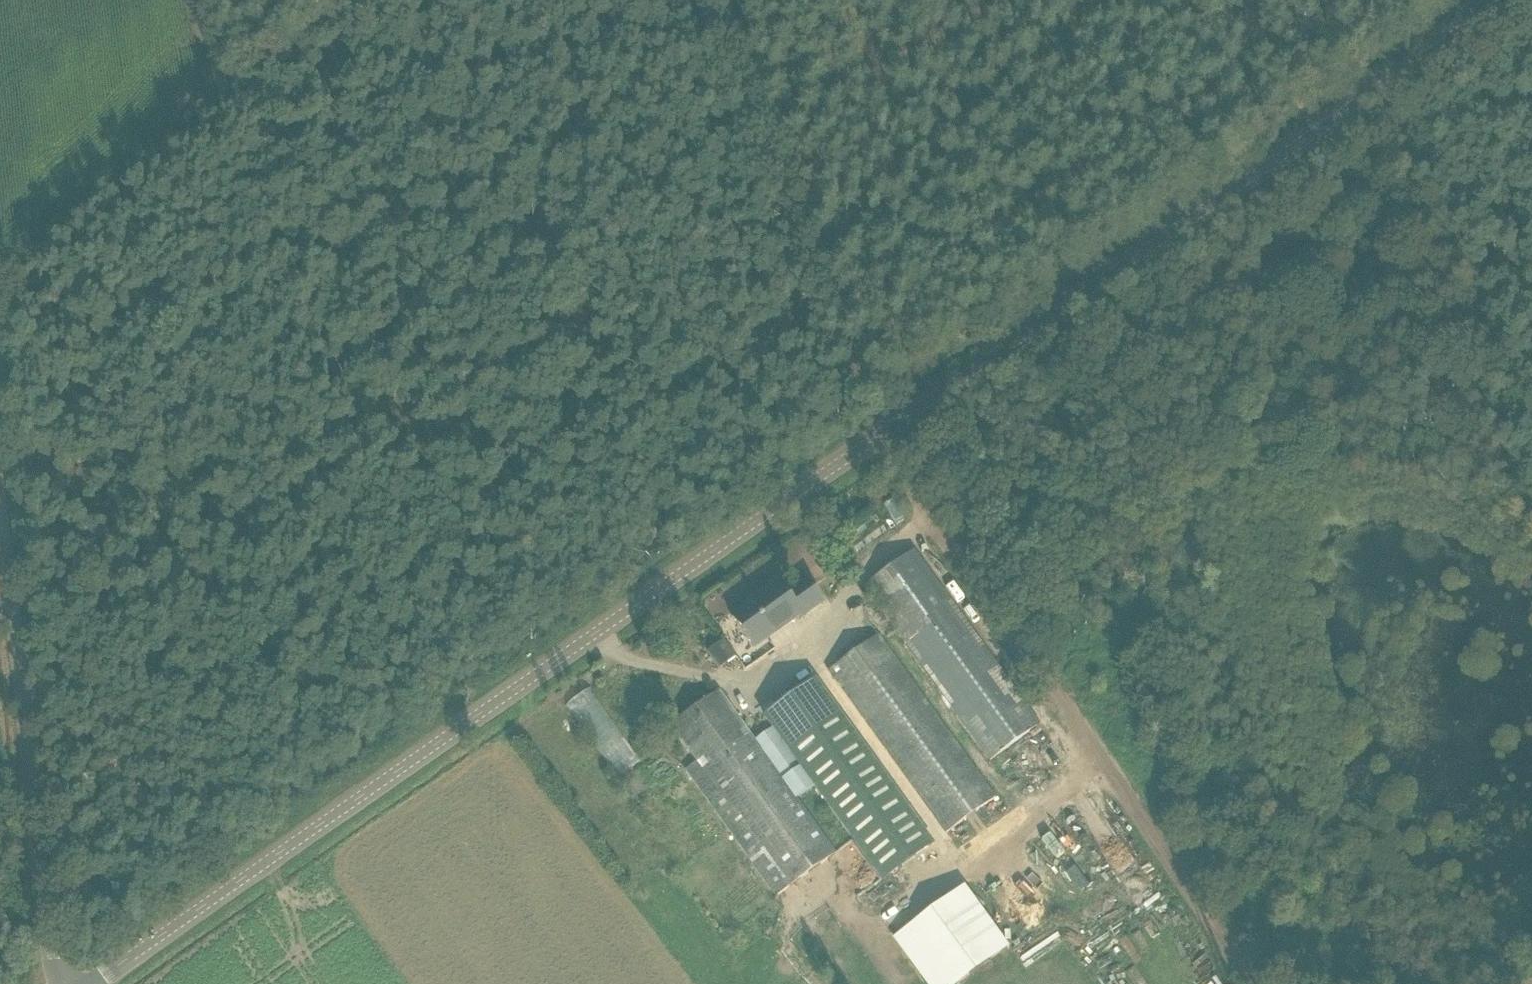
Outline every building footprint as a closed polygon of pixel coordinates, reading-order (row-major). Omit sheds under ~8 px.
[(864,585),(875,601),(989,759),(1038,724),(913,550),(864,585)] [(777,581),(758,595),(760,597),(732,618),(753,648),(800,614),(801,616),(822,601),(806,578),(785,593),(777,581)] [(828,670),(840,686),(945,833),(994,797),(877,635),(828,670)] [(710,637),(691,649),(703,667),(722,654),(710,637)] [(813,680),(764,716),(772,727),(814,784),(882,878),(931,842),(813,680)] [(553,700),(592,767),(615,753),(577,687),(553,700)] [(685,769),(697,785),(776,894),(834,852),(794,798),(814,784),(772,727),(754,740),(718,690),(670,725),(696,761),(685,769)] [(995,859),(992,872),(1006,875),(1009,862),(995,859)] [(997,890),(985,895),(991,910),(1003,905),(997,890)] [(892,936),(926,983),(957,983),(991,961),(948,898),(892,936)] [(800,941),(810,935),(800,920),(790,927),(800,941)]
